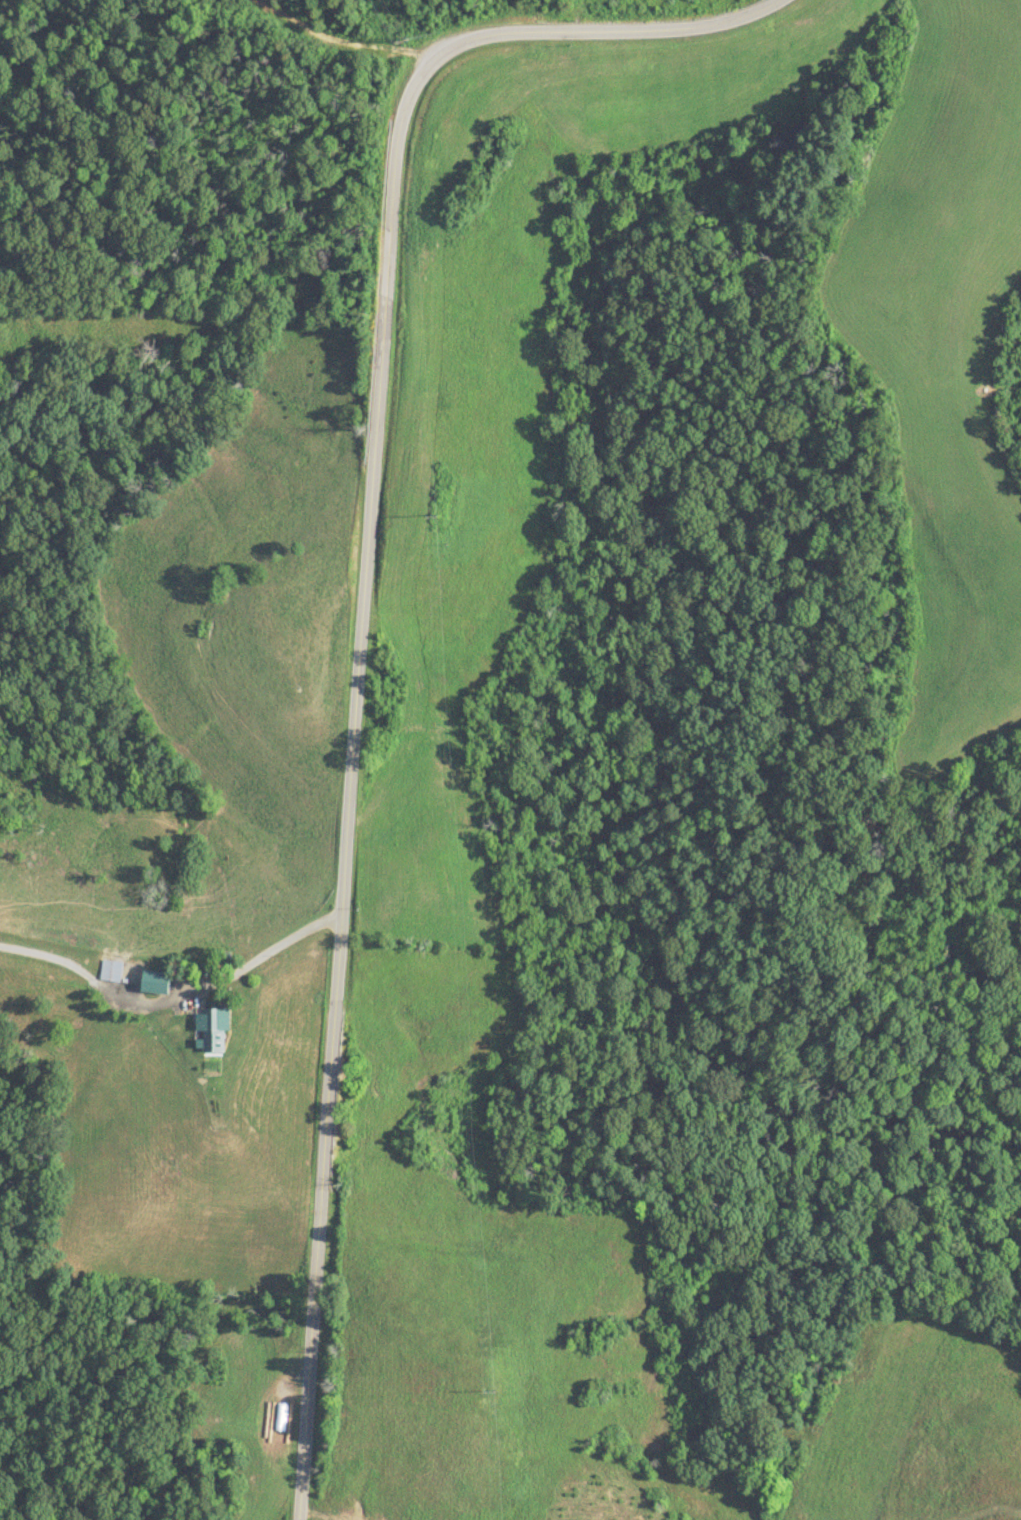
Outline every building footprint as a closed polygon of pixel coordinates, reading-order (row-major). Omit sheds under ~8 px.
[(92,763),(90,756),(79,760),(81,767),(92,763)] [(108,980),(117,983),(122,965),(113,962),(108,980)] [(226,1010),(194,1010),(194,1053),(226,1053),(226,1010)]
